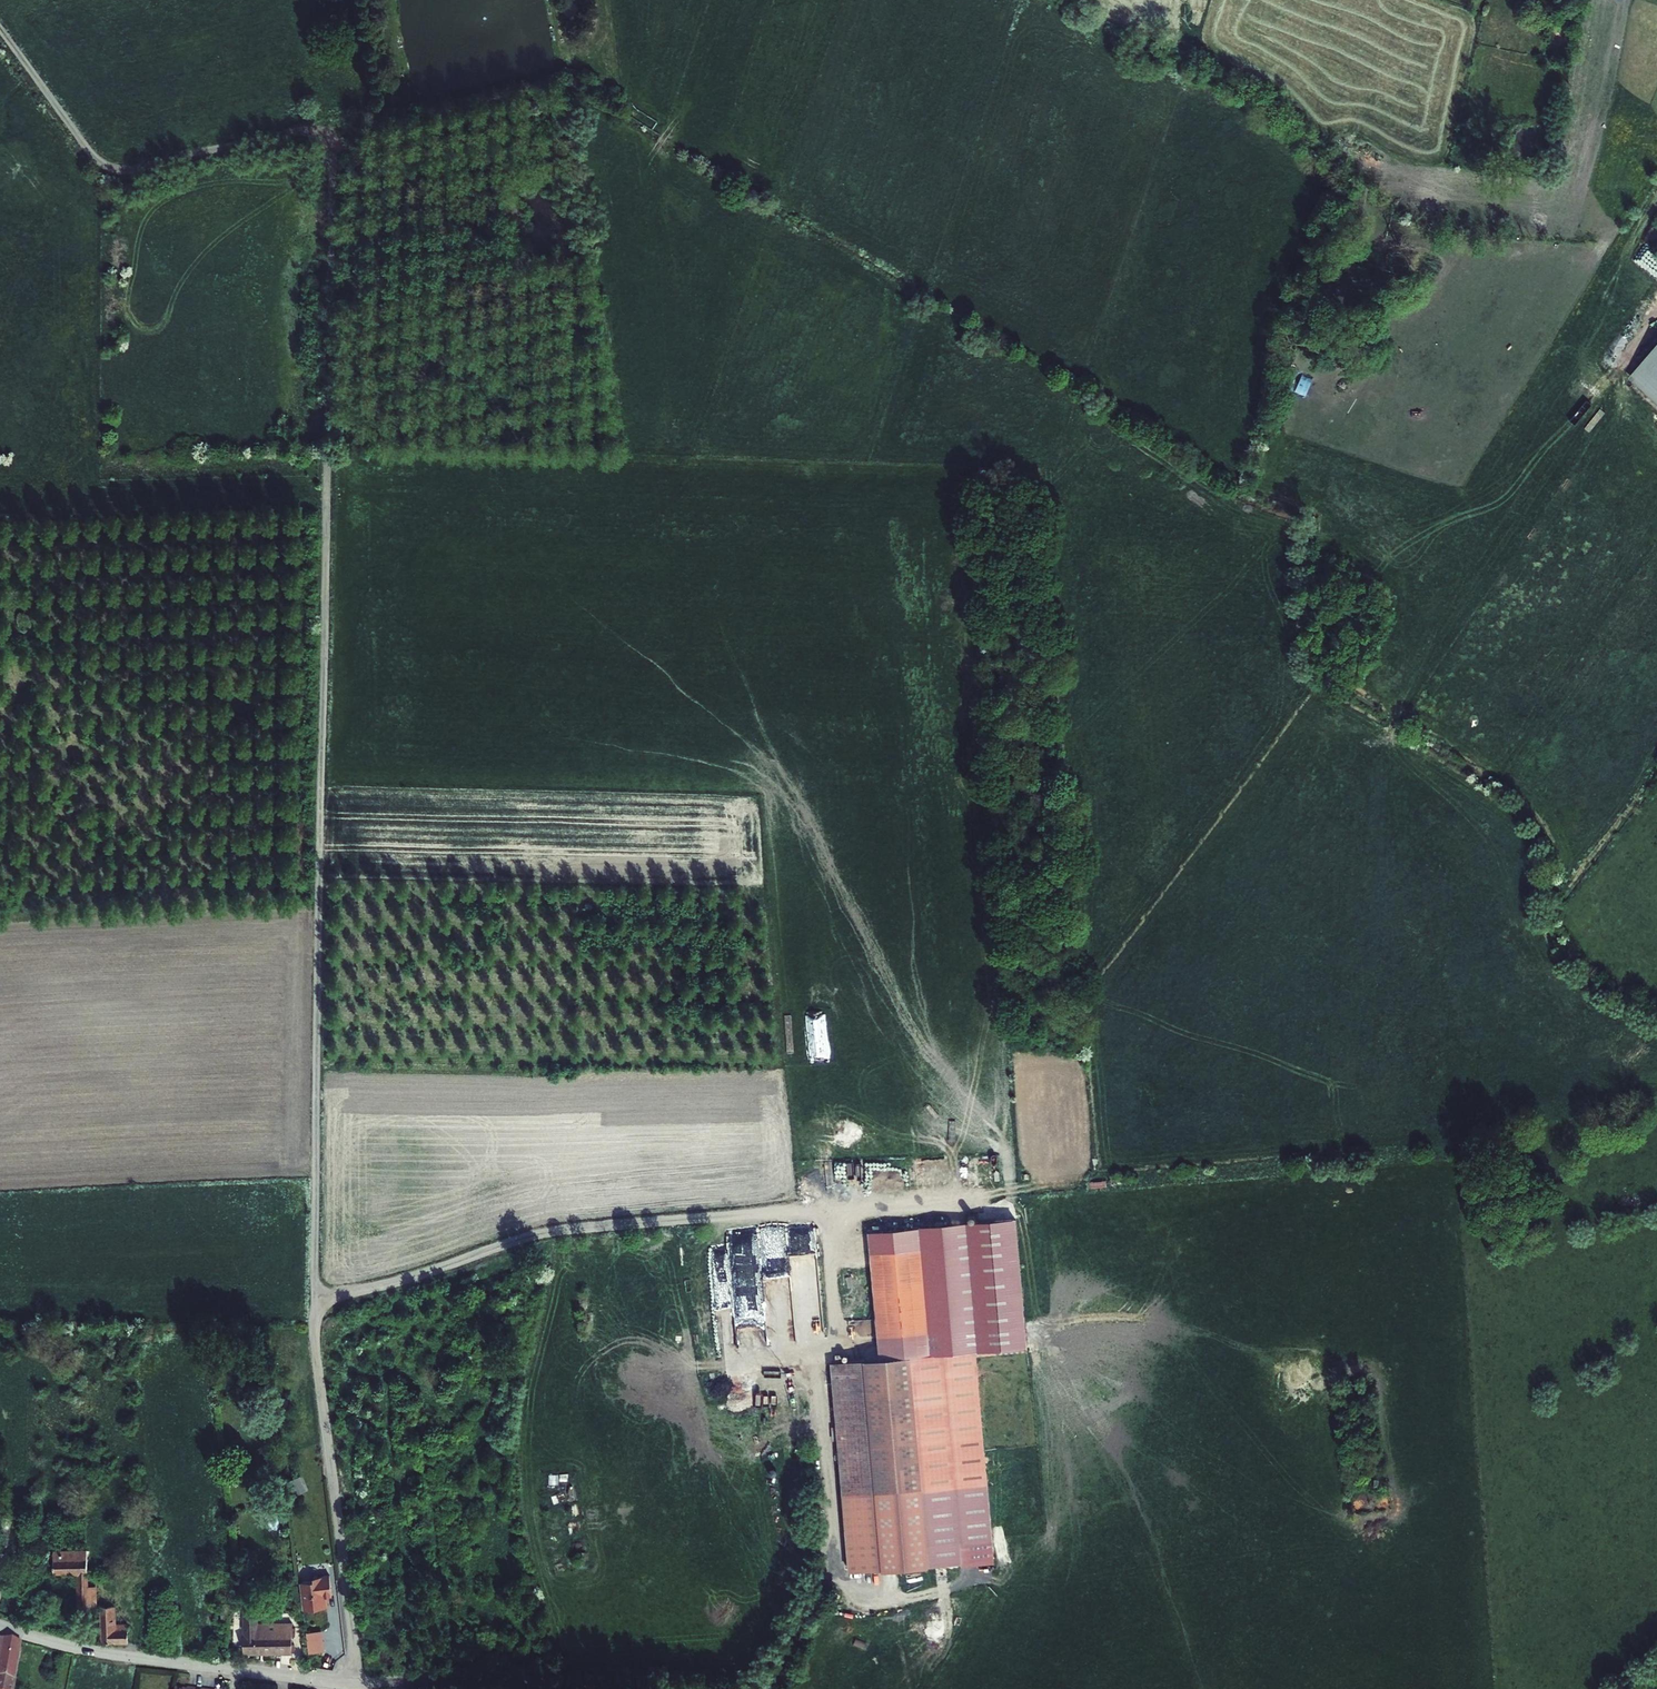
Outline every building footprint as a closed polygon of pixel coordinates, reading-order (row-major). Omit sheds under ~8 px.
[(563,6),(564,15),(571,18),(578,14),(578,5),(570,2),(563,6)] [(1628,380),(1656,407),(1656,349),(1628,380)] [(1303,372),(1296,389),(1306,394),(1314,377),(1303,372)] [(24,613),(20,612),(19,612),(18,612),(18,613),(16,619),(17,623),(18,628),(23,632),(23,633),(24,633),(25,633),(25,632),(28,630),(31,627),(31,626),(32,626),(32,625),(30,620),(29,616),(29,615),(28,614),(24,613)] [(1017,1221),(870,1232),(872,1253),(922,1249),(930,1354),(976,1351),(1027,1347),(1017,1221)] [(768,1341),(825,1337),(818,1237),(761,1241),(768,1341)] [(922,1249),(872,1253),(880,1358),(831,1362),(841,1495),(985,1484),(976,1351),(930,1354),(922,1249)] [(299,1478),(287,1483),(293,1496),(305,1491),(299,1478)] [(985,1484),(841,1495),(847,1572),(961,1563),(960,1545),(993,1542),(985,1484)] [(83,1549),(54,1550),(54,1572),(78,1571),(79,1607),(84,1608),(88,1607),(88,1587),(87,1556),(83,1556),(83,1549)] [(300,1587),(303,1612),(327,1609),(325,1598),(332,1597),(330,1580),(314,1582),(314,1585),(300,1587)] [(115,1587),(88,1587),(88,1607),(100,1607),(101,1642),(128,1643),(128,1624),(116,1624),(115,1605),(113,1604),(113,1594),(115,1594),(115,1587)] [(239,1603),(238,1647),(267,1649),(267,1652),(276,1653),(277,1651),(278,1621),(251,1620),(252,1604),(239,1603)] [(287,1622),(278,1621),(277,1651),(276,1653),(286,1652),(287,1622)] [(306,1634),(308,1654),(323,1653),(320,1632),(306,1634)] [(2,1639),(0,1650),(0,1688),(12,1688),(21,1642),(2,1639)] [(372,1655),(367,1655),(366,1655),(365,1656),(364,1662),(365,1664),(367,1671),(372,1675),(373,1675),(374,1675),(377,1671),(380,1668),(380,1667),(378,1662),(377,1657),(376,1657),(376,1656),(372,1655)]
